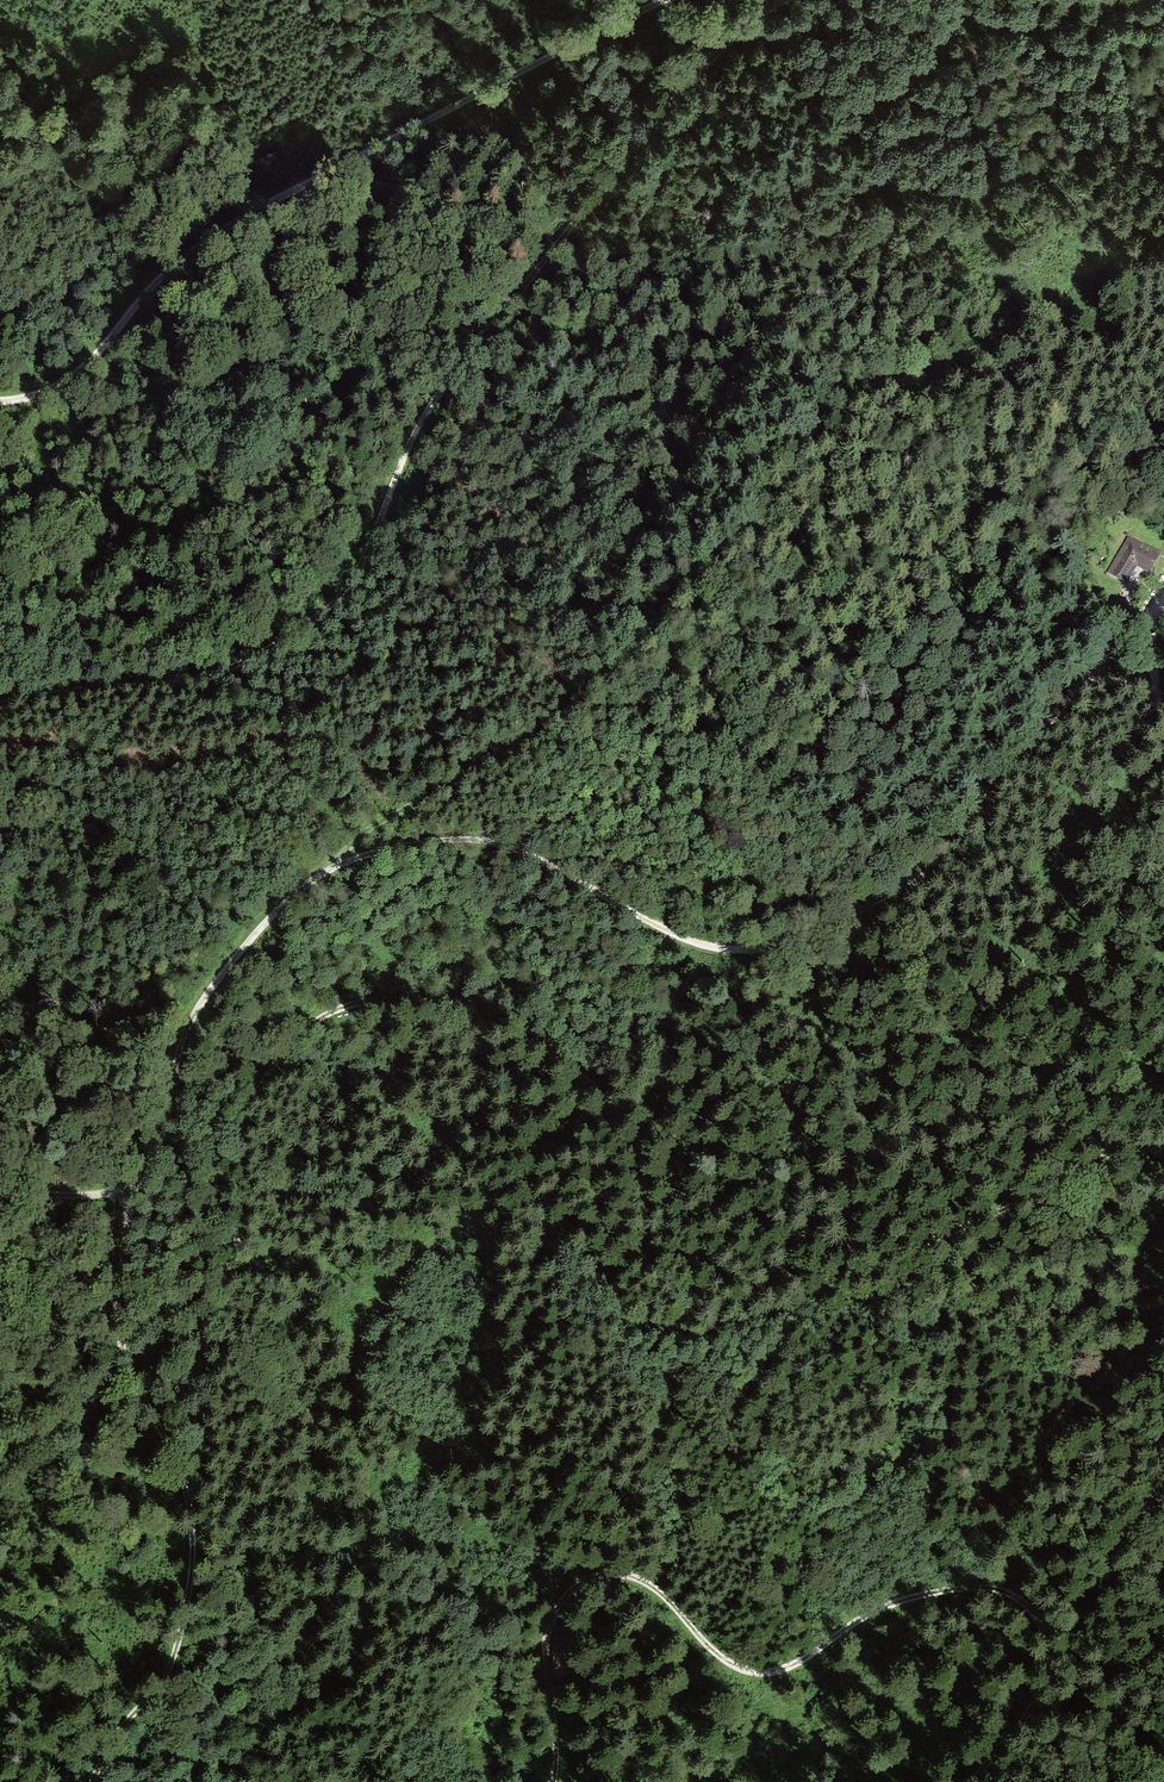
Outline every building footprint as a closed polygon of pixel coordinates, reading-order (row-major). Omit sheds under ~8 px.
[(1161,555),(1128,536),(1107,574),(1124,583),(1136,562),(1152,571),(1161,555)]
